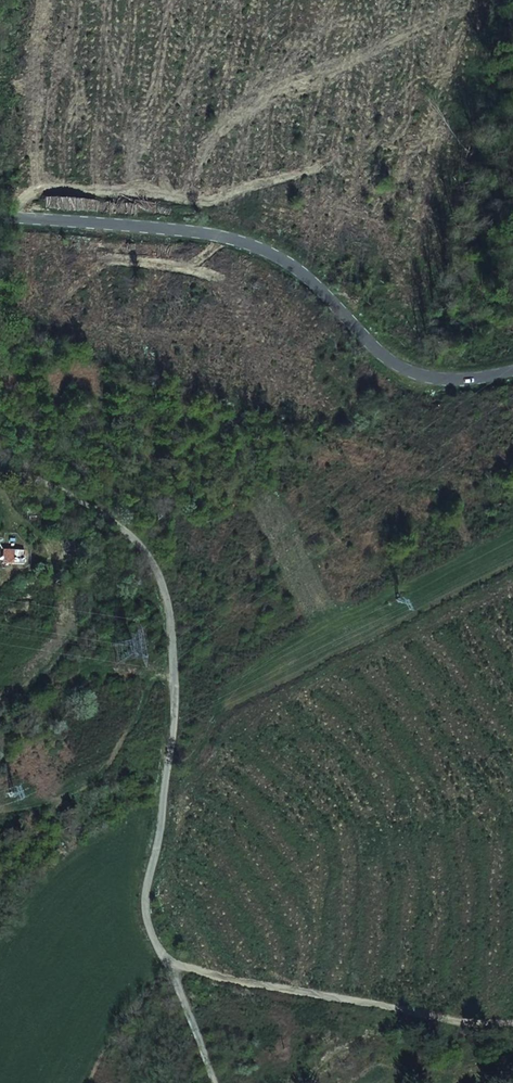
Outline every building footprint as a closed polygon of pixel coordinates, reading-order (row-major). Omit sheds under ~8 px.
[(2,565),(24,565),(25,552),(2,551),(2,565)]
